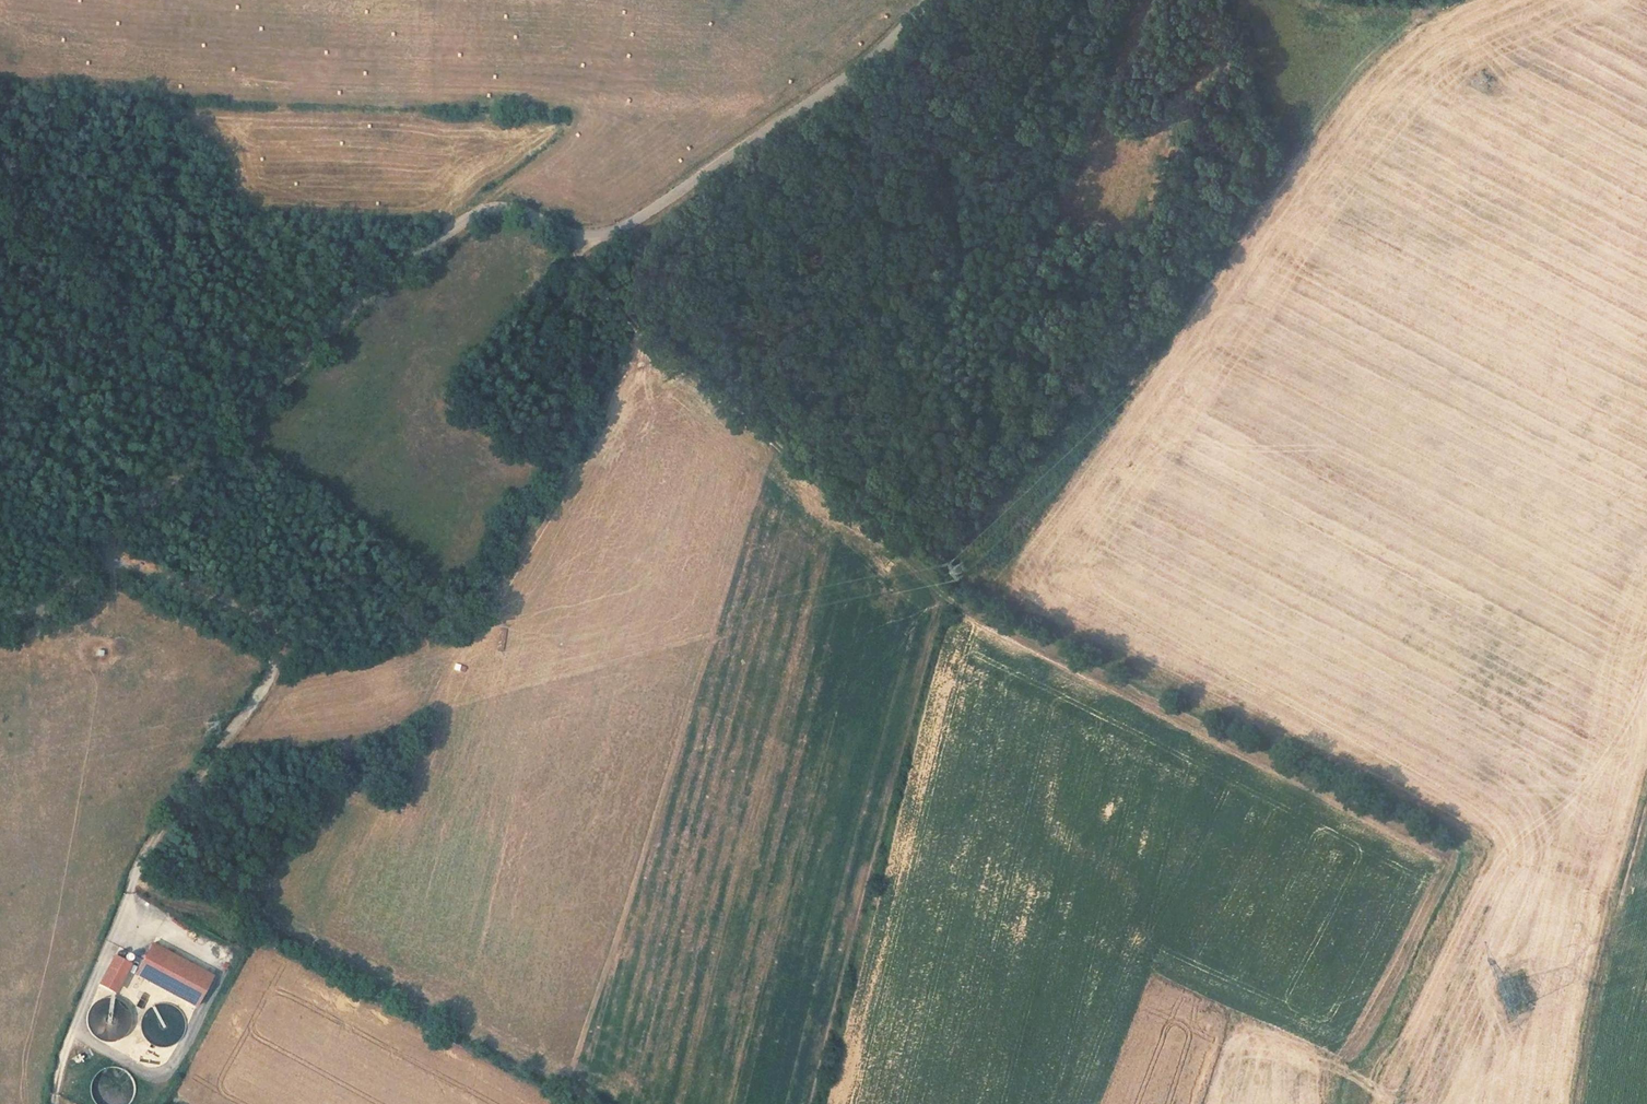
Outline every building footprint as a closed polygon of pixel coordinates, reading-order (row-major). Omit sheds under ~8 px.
[(210,972),(151,943),(135,974),(194,1003),(210,972)] [(127,965),(114,958),(100,982),(113,989),(127,965)] [(98,1096),(116,1103),(126,1103),(134,1085),(108,1074),(98,1096)]
